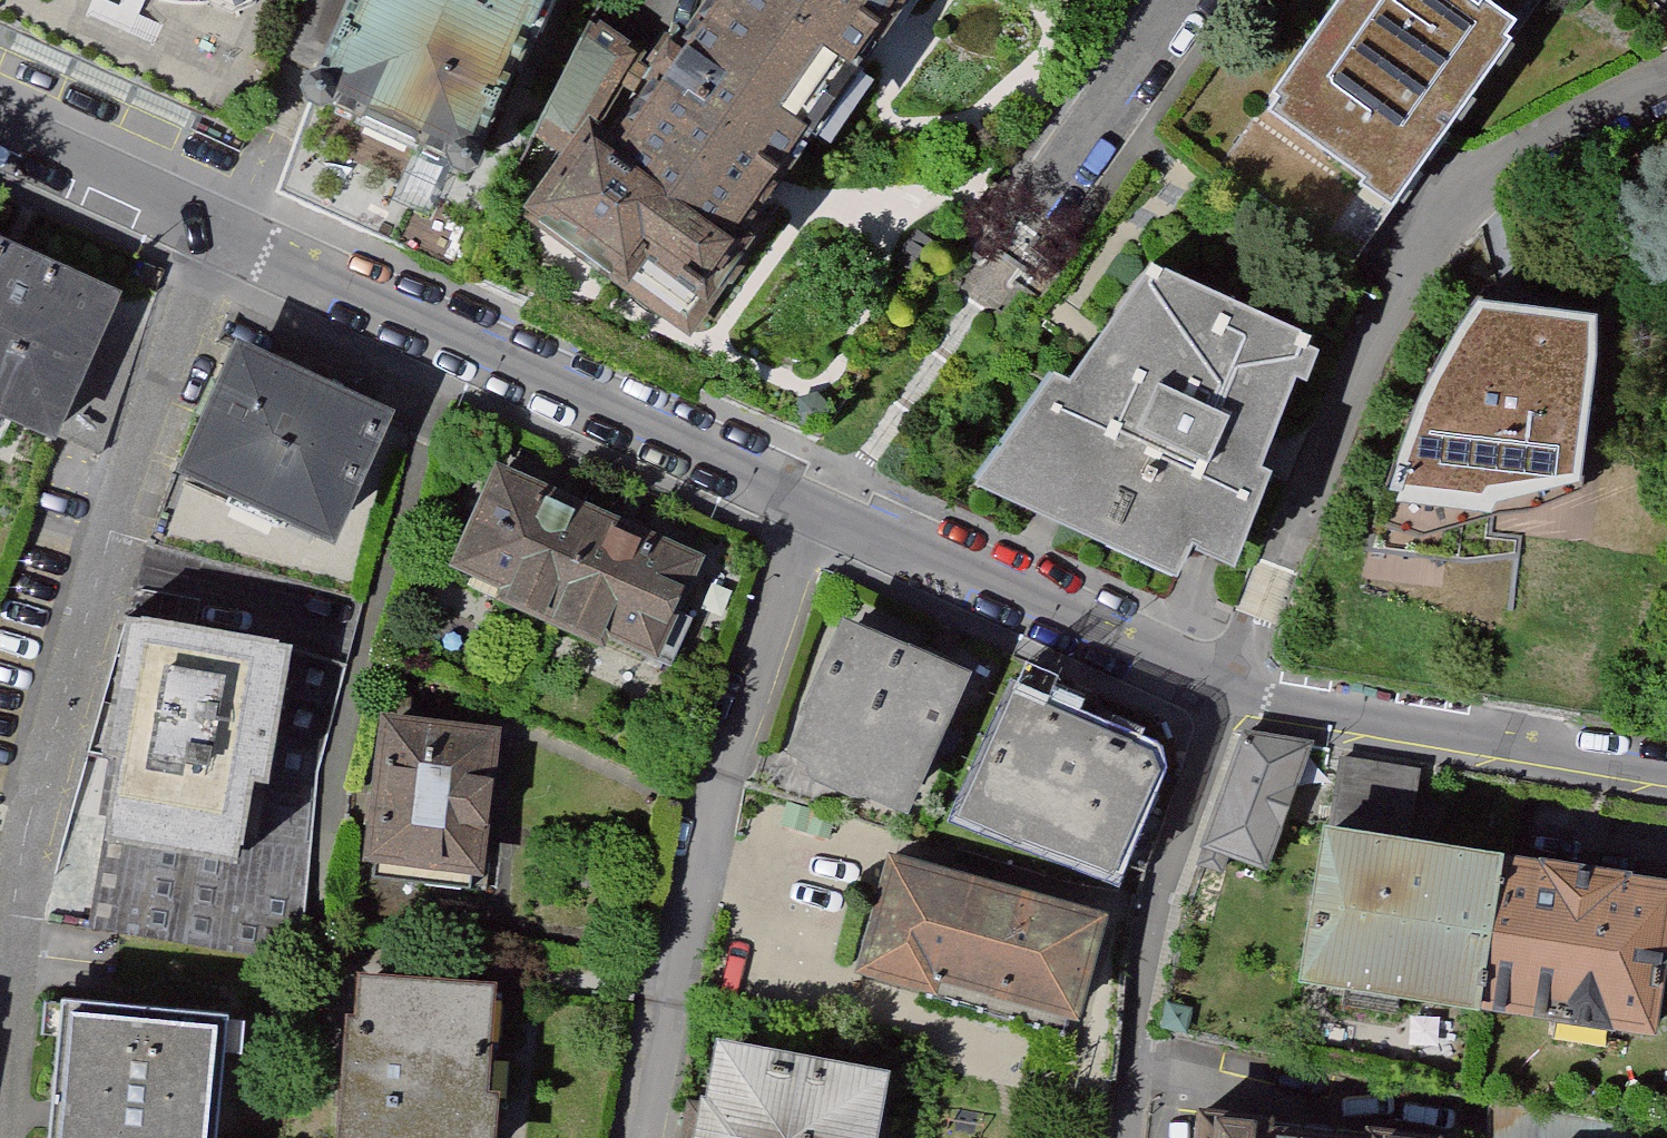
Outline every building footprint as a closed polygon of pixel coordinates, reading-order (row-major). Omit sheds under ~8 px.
[(462,0),(363,0),(316,103),(467,171),(531,31),(462,0)] [(531,31),(544,0),(462,0),(531,31)] [(709,20),(827,105),(901,0),(724,0),(709,20)] [(1284,122),(1380,189),(1376,195),(1408,217),(1525,49),(1519,45),(1529,31),(1496,8),(1501,0),(1359,0),(1287,103),(1294,108),(1284,122)] [(729,244),(827,105),(709,20),(610,162),(729,244)] [(736,249),(729,244),(610,162),(604,170),(583,155),(536,221),(620,279),(637,254),(701,299),(736,249)] [(0,254),(0,419),(102,463),(151,317),(111,303),(0,254)] [(1060,384),(982,497),(1116,559),(1224,301),(1157,270),(1075,393),(1060,384)] [(1586,496),(1599,314),(1481,300),(1422,400),(1365,552),(1466,567),(1519,559),(1522,539),(1486,536),(1489,525),(1535,520),(1586,496)] [(1331,349),(1224,301),(1116,559),(1186,592),(1199,562),(1246,580),(1283,484),(1271,478),(1306,382),(1318,387),(1331,349)] [(382,426),(232,358),(175,483),(324,551),(382,426)] [(551,630),(597,523),(498,478),(455,574),(506,597),(501,608),(551,630)] [(699,569),(597,523),(551,630),(602,653),(607,642),(656,664),(699,569)] [(290,656),(125,626),(99,769),(112,772),(96,856),(234,881),(250,794),(264,797),(290,656)] [(975,689),(846,634),(803,729),(808,732),(790,770),(812,780),(811,784),(811,791),(814,796),(856,815),(870,814),(912,833),(975,689)] [(347,672),(290,656),(264,797),(250,794),(234,881),(96,856),(88,944),(302,971),(317,783),(347,672)] [(1161,769),(1020,707),(963,834),(1026,862),(1029,858),(1121,894),(1169,789),(1161,769)] [(495,736),(385,722),(368,861),(478,874),(495,736)] [(1316,756),(1252,744),(1213,856),(1271,878),(1316,756)] [(1316,980),(1500,1007),(1519,869),(1337,842),(1316,980)] [(1106,924),(898,868),(869,973),(937,992),(940,980),(1080,1018),(1106,924)] [(1659,1031),(1666,980),(1666,891),(1519,869),(1500,1007),(1659,1031)] [(355,993),(352,1036),(341,1035),(333,1137),(495,1137),(497,1115),(486,1114),(494,1004),(355,993)] [(64,1002),(50,1137),(221,1137),(233,1019),(64,1002)] [(713,1058),(702,1117),(699,1116),(695,1137),(875,1137),(884,1090),(713,1058)] [(1272,1125),(1209,1119),(1207,1137),(1271,1137),(1272,1125)]
